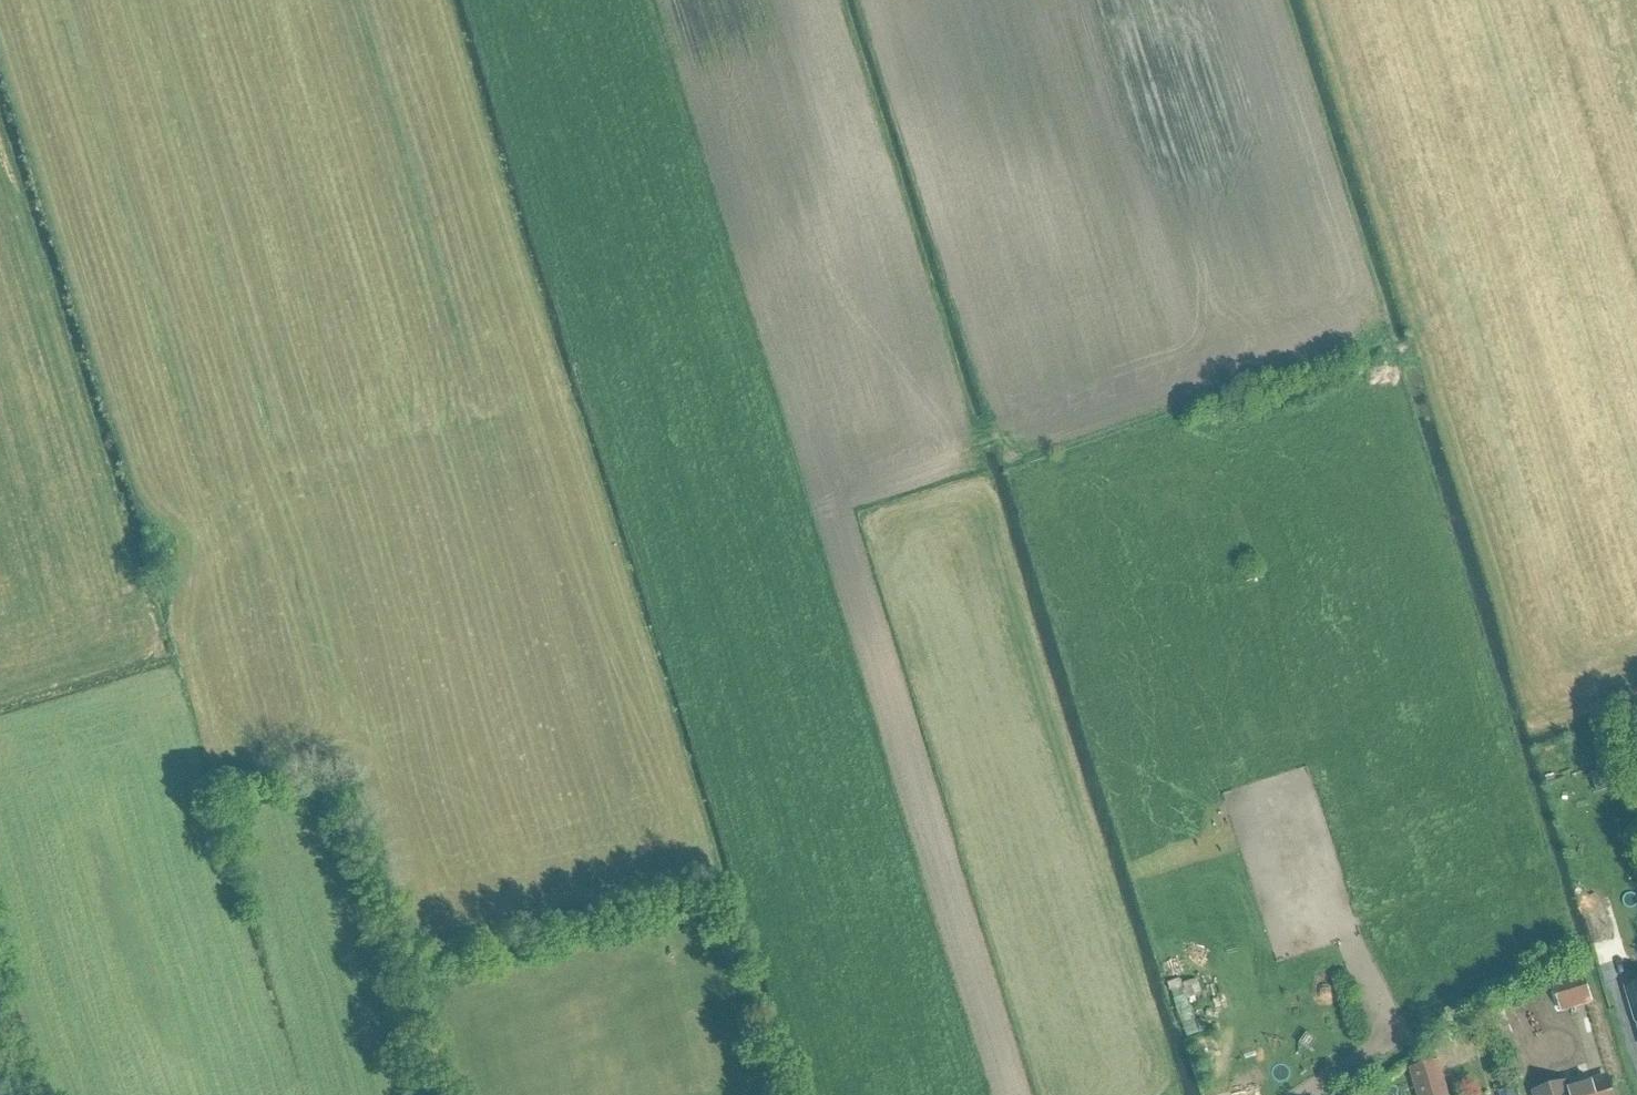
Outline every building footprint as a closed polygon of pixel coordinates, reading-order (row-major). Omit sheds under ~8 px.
[(1549,985),(1559,1016),(1591,1006),(1581,975),(1549,985)] [(1623,987),(1636,1033),(1636,983),(1623,987)] [(1416,1094),(1449,1094),(1439,1060),(1409,1069),(1416,1094)] [(1241,1078),(1220,1086),(1224,1094),(1247,1094),(1241,1078)] [(1594,1083),(1569,1090),(1567,1086),(1536,1094),(1613,1094),(1608,1079),(1594,1083)]
